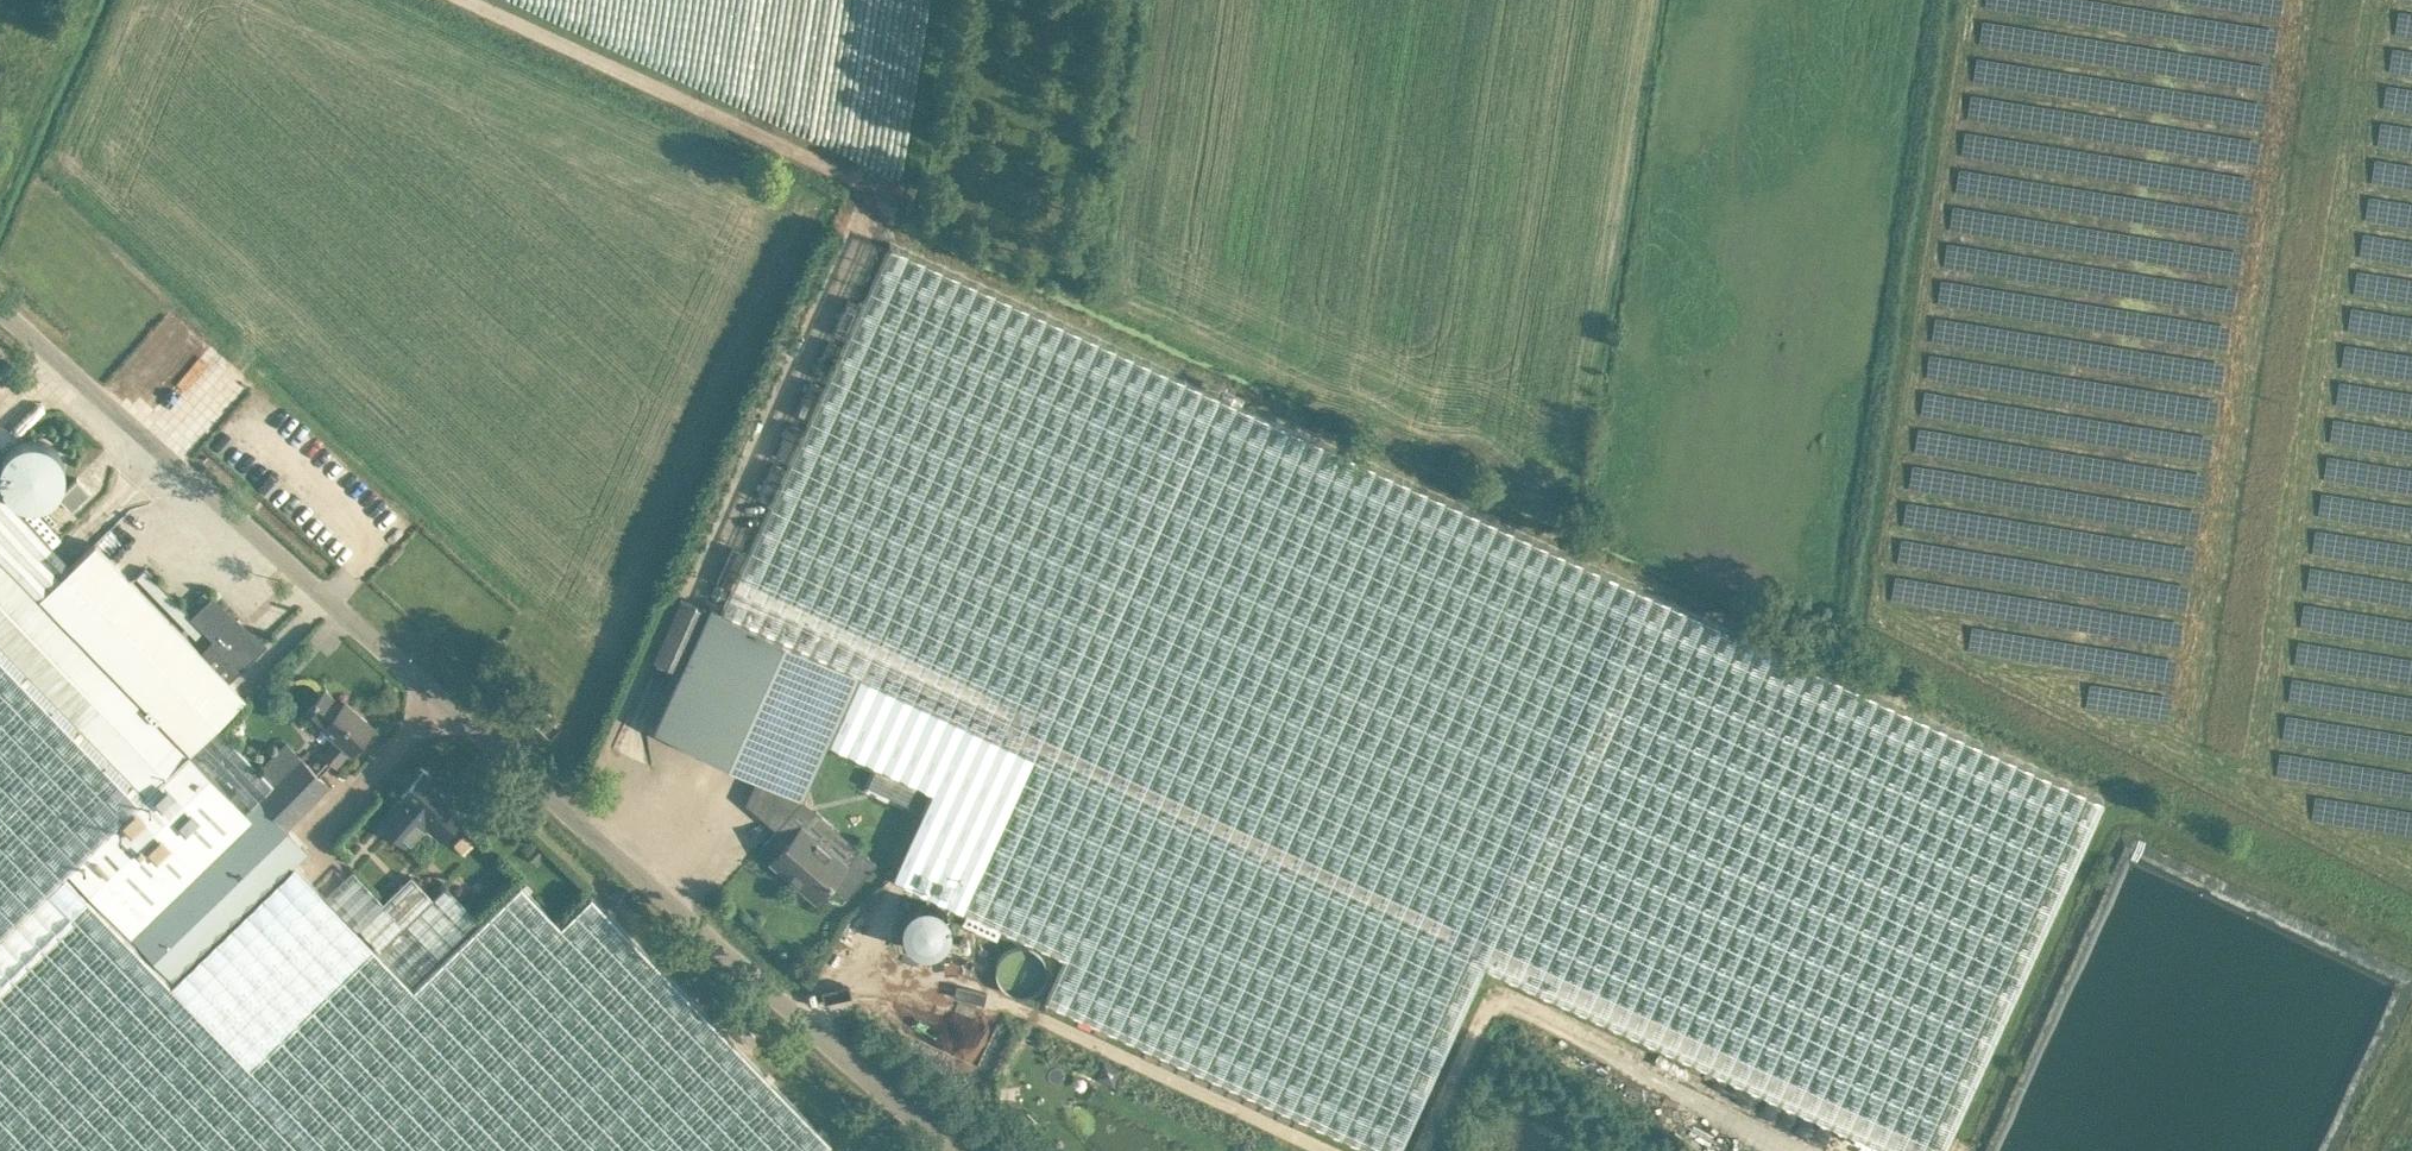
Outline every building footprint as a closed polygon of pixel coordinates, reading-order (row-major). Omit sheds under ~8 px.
[(890,240),(722,610),(710,605),(708,610),(680,597),(652,658),(680,671),(653,728),(800,796),(826,739),(932,788),(893,874),(1065,953),(1046,997),(1383,1150),(1396,1150),(1483,962),(1893,1150),(1941,1150),(2104,797),(890,240)] [(847,297),(828,334),(840,340),(859,303),(847,297)] [(828,339),(809,377),(821,383),(840,345),(828,339)] [(809,380),(791,417),(802,422),(820,385),(809,380)] [(791,422),(772,460),(782,465),(801,427),(791,422)] [(771,461),(753,498),(764,503),(782,467),(771,461)] [(80,478),(61,497),(75,511),(94,492),(80,478)] [(830,1141),(591,894),(560,924),(521,883),(413,987),(410,984),(478,918),(446,884),(432,897),(411,876),(384,902),(359,926),(380,948),(377,950),(292,863),(307,849),(286,827),(328,786),(286,742),(260,769),(217,725),(246,697),(229,680),(265,645),(249,629),(246,633),(211,597),(193,616),(145,567),(132,580),(95,542),(72,564),(61,575),(42,554),(52,544),(0,491),(0,1150),(821,1150),(830,1141)] [(729,547),(712,584),(725,590),(742,553),(729,547)] [(323,689),(303,710),(335,737),(322,752),(334,763),(348,748),(350,749),(371,724),(343,700),(340,704),(323,689)] [(422,769),(398,797),(418,815),(404,831),(429,853),(443,837),(447,840),(472,812),(447,790),(446,791),(422,769)] [(802,797),(762,843),(775,854),(771,859),(816,898),(830,881),(846,895),(876,861),(872,858),(860,847),(802,797)] [(540,849),(531,859),(536,864),(545,854),(540,849)] [(916,903),(912,905),(906,910),(903,917),(901,925),(902,932),(906,939),(910,943),(915,947),(923,949),(928,949),(934,947),(939,945),(942,942),(945,939),(948,935),(950,929),(950,924),(949,918),(947,914),(946,911),(942,907),(938,904),(934,902),(931,901),(928,901),(924,901),(920,901),(916,903)] [(1101,1077),(1113,1082),(1120,1068),(1103,1061),(1099,1071),(1101,1077)]
